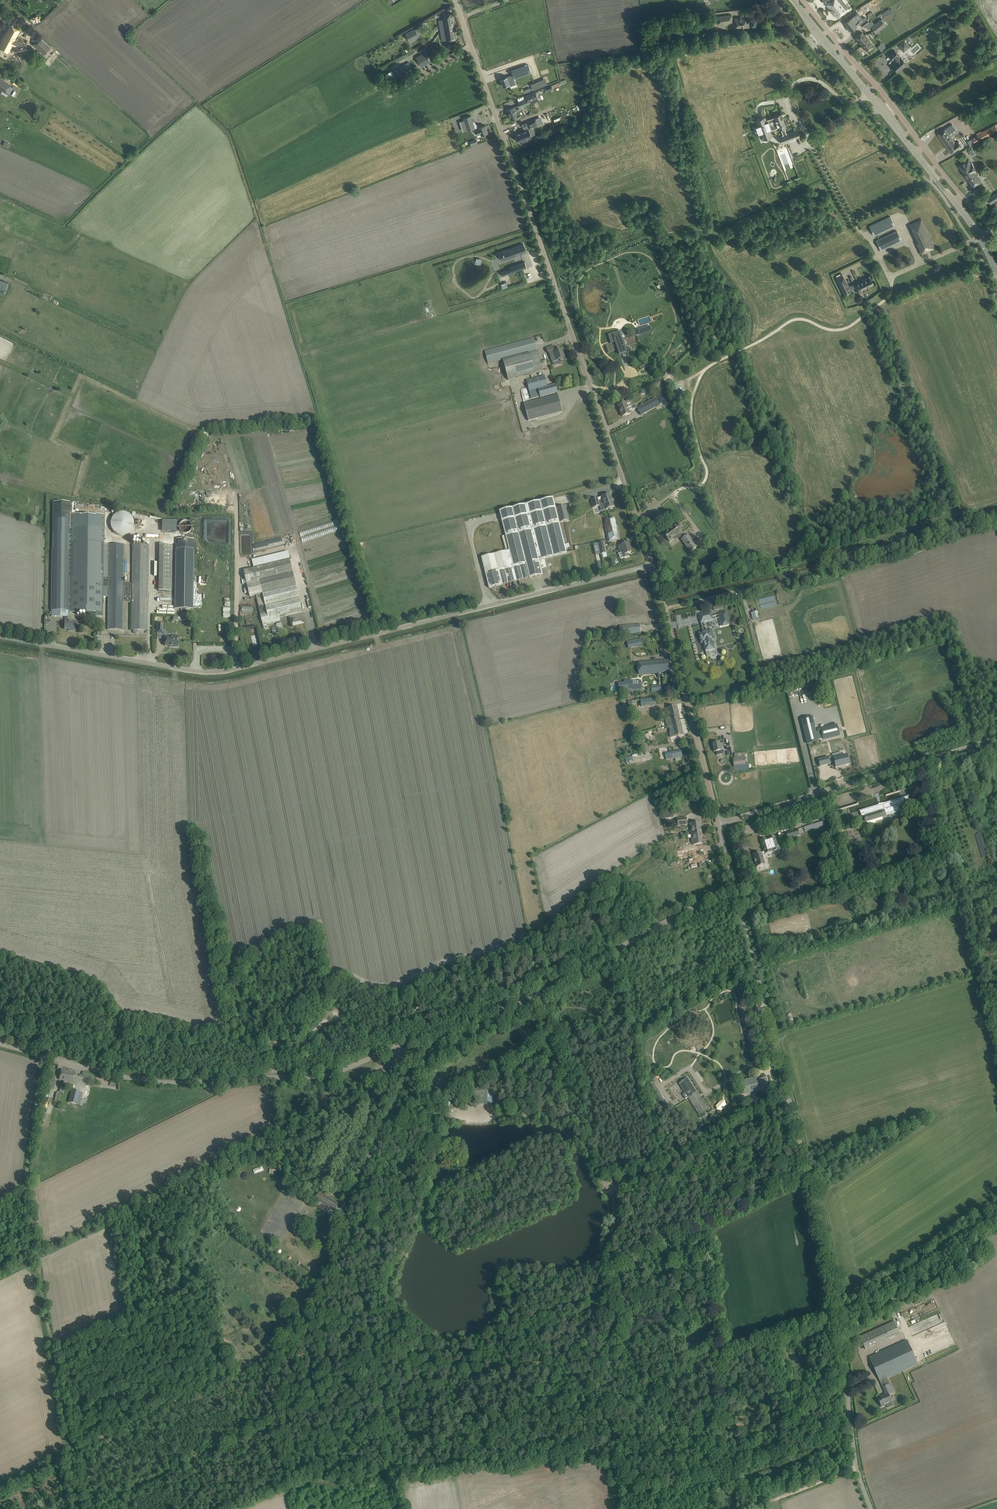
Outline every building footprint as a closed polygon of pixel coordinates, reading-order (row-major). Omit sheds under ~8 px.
[(830,2),(827,5),(837,18),(841,14),(846,10),(846,9),(848,7),(842,0),(828,0),(830,2)] [(861,2),(860,0),(847,0),(853,8),(861,2)] [(38,11),(29,19),(35,25),(44,17),(38,11)] [(439,20),(440,28),(455,26),(452,13),(443,15),(443,19),(439,20)] [(744,17),(739,18),(735,18),(735,19),(733,19),(732,14),(717,16),(718,23),(733,21),(733,24),(736,24),(736,28),(749,27),(748,22),(746,23),(746,19),(743,19),(743,17),(744,17)] [(709,23),(708,16),(700,17),(701,24),(698,25),(698,27),(710,25),(709,23)] [(849,20),(845,23),(851,31),(855,28),(857,26),(856,26),(861,23),(858,20),(857,20),(854,16),(851,19),(849,20)] [(881,19),(871,27),(876,33),(886,25),(881,19)] [(0,44),(0,49),(8,53),(20,30),(10,25),(0,44)] [(455,26),(440,28),(442,41),(457,38),(455,26)] [(415,28),(405,33),(410,41),(419,36),(415,28)] [(862,32),(855,38),(867,52),(874,46),(868,39),(869,39),(866,35),(865,36),(862,32)] [(32,44),(44,55),(51,47),(39,36),(32,44)] [(904,40),(898,46),(901,49),(905,45),(908,48),(910,46),(904,40)] [(899,55),(894,50),(889,55),(893,60),(894,60),(896,62),(892,66),(897,72),(900,69),(901,70),(903,68),(902,67),(906,64),(901,58),(900,58),(898,56),(899,55)] [(416,57),(422,67),(430,62),(425,52),(416,57)] [(399,67),(405,77),(414,71),(409,62),(399,67)] [(507,76),(500,79),(503,86),(510,84),(510,85),(514,84),(512,79),(514,78),(514,79),(527,74),(524,66),(511,71),(513,75),(507,76)] [(5,92),(9,85),(0,80),(0,89),(5,92)] [(534,83),(531,84),(533,90),(545,85),(543,80),(536,82),(536,83),(534,83)] [(532,104),(539,100),(536,92),(526,96),(527,98),(529,97),(532,102),(531,103),(532,104)] [(519,105),(507,110),(510,116),(509,116),(510,120),(517,117),(516,112),(523,109),(522,107),(531,103),(532,102),(529,97),(527,98),(518,102),(519,105)] [(765,117),(756,121),(758,126),(758,127),(759,126),(762,132),(760,133),(761,136),(771,132),(770,131),(778,128),(780,128),(783,135),(781,136),(784,143),(788,141),(789,142),(796,139),(796,138),(799,137),(797,130),(787,134),(784,126),(785,126),(783,118),(782,115),(781,114),(774,117),(766,120),(765,117)] [(464,131),(475,128),(471,116),(464,118),(464,120),(460,121),(464,131)] [(526,122),(529,129),(539,125),(536,118),(526,122)] [(951,153),(962,146),(959,141),(956,143),(949,134),(956,129),(953,124),(938,134),(951,153)] [(982,131),(981,130),(976,133),(977,135),(968,141),(971,147),(978,143),(996,132),(996,128),(995,124),(982,131)] [(488,133),(485,125),(475,129),(477,135),(482,133),(482,135),(483,134),(488,133)] [(525,142),(524,139),(532,136),(529,129),(516,134),(519,142),(519,141),(520,143),(525,142)] [(958,165),(963,173),(964,172),(972,186),(977,183),(975,180),(980,177),(976,171),(977,171),(972,163),(969,164),(967,160),(958,165)] [(988,198),(991,204),(996,200),(996,193),(988,198)] [(869,226),(874,236),(895,226),(890,216),(869,226)] [(919,242),(917,243),(921,253),(926,251),(925,251),(929,249),(929,250),(935,247),(921,219),(910,225),(919,242)] [(897,231),(876,241),(881,250),(901,240),(897,231)] [(523,244),(499,252),(500,257),(512,253),(512,256),(526,252),(523,244)] [(525,261),(509,266),(511,272),(527,267),(525,261)] [(867,288),(873,285),(870,277),(860,281),(859,280),(853,283),(853,284),(849,286),(848,283),(847,283),(844,276),(843,276),(842,274),(836,277),(836,278),(844,295),(852,291),(851,289),(855,288),(857,293),(867,288)] [(650,327),(639,330),(640,336),(652,332),(650,327)] [(609,344),(604,346),(606,353),(615,350),(617,355),(623,353),(617,336),(613,337),(612,334),(606,336),(609,344)] [(485,352),(488,363),(538,350),(534,339),(485,352)] [(554,345),(546,348),(547,353),(549,352),(549,354),(551,358),(552,362),(558,360),(559,364),(562,363),(561,359),(564,358),(562,350),(555,352),(554,350),(556,350),(554,345)] [(530,353),(503,360),(508,380),(535,373),(530,353)] [(555,385),(547,387),(544,375),(526,380),(530,393),(538,391),(540,397),(557,393),(555,385)] [(524,404),(528,421),(562,412),(558,395),(524,404)] [(641,415),(656,407),(652,400),(637,408),(641,415)] [(633,409),(630,401),(618,405),(619,409),(620,409),(623,417),(630,414),(629,410),(633,409)] [(272,531),(279,529),(268,492),(261,495),(272,531)] [(598,498),(591,500),(594,508),(600,505),(599,501),(602,500),(606,510),(614,507),(611,499),(612,499),(610,494),(601,497),(598,498)] [(502,521),(433,538),(444,584),(427,589),(432,612),(477,602),(471,577),(485,574),(489,588),(502,585),(502,584),(529,577),(529,578),(543,575),(539,560),(567,553),(553,498),(499,511),(502,521)] [(89,616),(102,616),(102,587),(108,587),(108,578),(103,578),(104,515),(71,515),(71,514),(75,514),(75,503),(70,503),(70,502),(53,502),(51,611),(68,612),(89,612),(89,616)] [(563,506),(556,508),(556,511),(559,522),(567,521),(563,506)] [(115,533),(116,534),(119,535),(121,536),(124,536),(127,535),(129,534),(131,532),(133,530),(133,528),(134,525),(134,523),(134,521),(132,518),(131,516),(129,514),(126,513),(124,512),(121,512),(119,513),(117,514),(115,515),(113,517),(112,519),(111,522),(110,524),(111,527),(112,529),(113,532),(115,533)] [(615,518),(610,519),(604,520),(607,541),(620,539),(618,525),(616,525),(615,518)] [(163,520),(163,531),(177,531),(178,529),(185,529),(185,532),(192,532),(192,522),(179,521),(179,520),(163,520)] [(662,532),(669,542),(683,532),(680,528),(682,527),(678,522),(662,532)] [(680,540),(681,541),(690,553),(700,546),(692,535),(690,536),(688,534),(680,540)] [(265,547),(284,544),(283,538),(264,541),(265,547)] [(194,539),(177,539),(177,545),(175,545),(174,609),(193,609),(194,539)] [(605,542),(598,543),(600,554),(607,553),(605,542)] [(631,552),(628,543),(618,546),(620,551),(622,550),(623,551),(622,552),(624,558),(629,556),(628,553),(631,552)] [(108,578),(108,587),(107,630),(123,630),(124,602),(131,602),(131,630),(147,630),(148,545),(132,545),(132,583),(124,583),(124,544),(108,544),(108,578)] [(158,591),(171,591),(172,545),(159,544),(158,591)] [(288,551),(264,557),(266,565),(256,567),(256,568),(247,570),(244,571),(247,584),(250,597),(256,595),(263,626),(275,623),(274,618),(302,611),(288,551)] [(761,608),(778,605),(776,595),(758,599),(761,608)] [(68,622),(68,612),(51,611),(51,616),(65,617),(65,622),(65,629),(71,629),(71,631),(76,631),(76,622),(68,622)] [(758,611),(751,613),(752,620),(760,618),(758,611)] [(698,615),(701,623),(713,620),(711,612),(698,615)] [(719,614),(722,627),(730,625),(727,612),(719,614)] [(683,614),(676,615),(678,628),(686,626),(686,622),(689,622),(688,613),(683,613),(683,614)] [(620,634),(640,632),(640,624),(620,626),(620,634)] [(713,636),(711,630),(698,633),(701,643),(703,642),(706,651),(715,649),(711,636),(713,636)] [(172,646),(172,647),(178,647),(178,635),(173,635),(173,637),(165,637),(165,646),(172,646)] [(627,642),(628,648),(642,646),(641,639),(627,642)] [(639,664),(640,672),(640,675),(662,673),(661,672),(670,671),(670,661),(639,663),(639,664)] [(633,680),(624,681),(625,692),(642,690),(641,681),(633,681),(633,680)] [(656,698),(641,700),(641,706),(656,705),(656,698)] [(669,717),(666,718),(667,726),(671,725),(670,721),(680,719),(677,706),(667,708),(669,717)] [(812,717),(801,720),(807,744),(818,741),(818,740),(824,739),(824,740),(839,736),(837,725),(821,729),(822,731),(816,732),(812,717)] [(671,725),(667,726),(668,728),(669,728),(670,732),(669,732),(670,737),(683,734),(680,719),(670,721),(671,725)] [(725,745),(724,741),(720,742),(719,742),(713,744),(715,752),(716,752),(717,755),(724,753),(723,746),(725,745)] [(815,745),(809,746),(812,759),(818,757),(815,745)] [(735,757),(733,757),(734,772),(749,770),(749,765),(746,765),(745,752),(734,753),(735,757)] [(846,757),(837,760),(839,767),(852,764),(851,758),(847,759),(846,757)] [(832,759),(824,761),(825,767),(834,765),(833,762),(832,759)] [(862,818),(865,817),(866,822),(912,808),(904,810),(900,799),(909,796),(885,803),(881,804),(881,807),(879,807),(879,805),(859,811),(860,811),(862,818)] [(940,822),(937,814),(922,819),(925,827),(940,822)] [(675,823),(675,826),(687,824),(686,818),(677,819),(677,823),(675,823)] [(691,824),(692,834),(700,833),(700,832),(701,832),(701,829),(702,829),(701,822),(691,824)] [(798,829),(787,832),(788,838),(800,835),(798,829)] [(703,844),(701,832),(700,832),(700,833),(692,834),(693,838),(691,838),(692,843),(693,843),(694,845),(703,844)] [(767,839),(761,840),(764,852),(762,853),(762,852),(753,855),(755,859),(754,859),(755,863),(756,863),(757,867),(765,864),(762,854),(765,854),(779,850),(775,836),(769,838),(769,839),(767,839)] [(852,845),(861,843),(858,836),(850,838),(852,845)] [(684,855),(684,858),(698,856),(697,849),(683,851),(678,852),(678,856),(684,855)] [(62,1070),(60,1075),(59,1079),(73,1083),(75,1073),(62,1070)] [(84,1072),(82,1076),(91,1080),(93,1076),(84,1072)] [(707,1109),(687,1078),(679,1083),(685,1093),(683,1095),(685,1099),(688,1097),(699,1114),(707,1109)] [(745,1083),(734,1086),(735,1092),(743,1090),(744,1095),(749,1094),(748,1092),(751,1091),(753,1096),(758,1095),(755,1083),(746,1086),(745,1083)] [(654,1084),(649,1087),(662,1108),(668,1105),(654,1084)] [(72,1089),(69,1102),(77,1105),(77,1103),(80,1091),(77,1090),(72,1089)] [(475,1100),(475,1105),(494,1104),(494,1090),(475,1090),(475,1100)] [(325,1203),(335,1209),(339,1203),(319,1192),(316,1197),(325,1202),(325,1203)] [(938,1310),(917,1317),(919,1321),(921,1320),(924,1329),(944,1322),(940,1312),(939,1313),(938,1310)] [(894,1321),(860,1337),(865,1349),(899,1334),(894,1321)] [(869,1357),(880,1381),(918,1364),(907,1340),(869,1357)] [(878,1400),(881,1407),(892,1402),(889,1395),(895,1393),(890,1383),(884,1386),(888,1393),(880,1396),(881,1399),(878,1400)]
